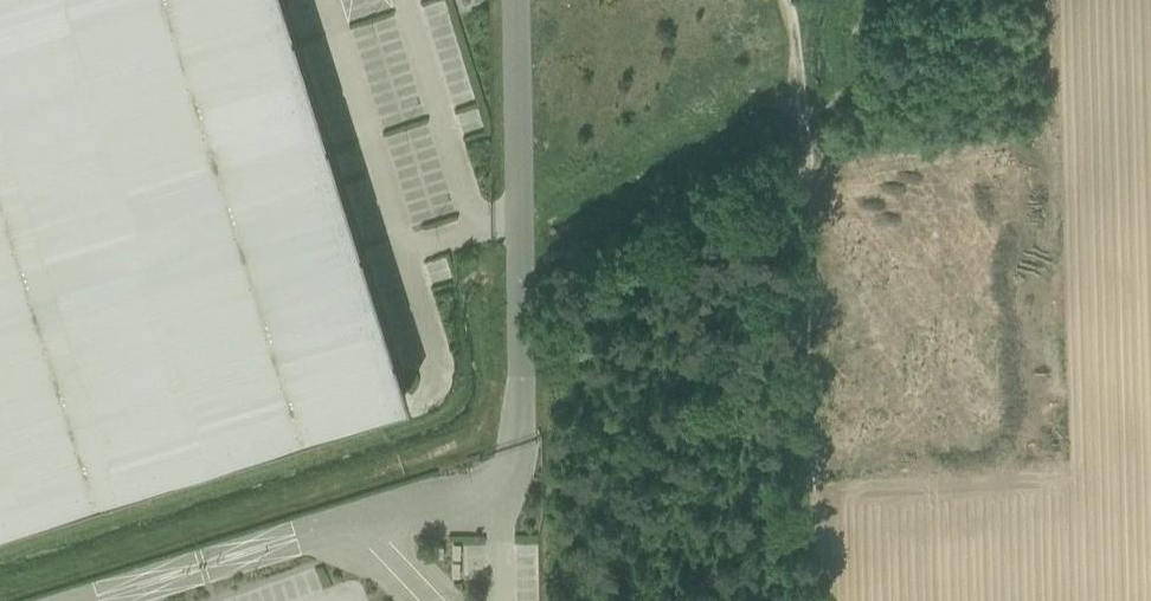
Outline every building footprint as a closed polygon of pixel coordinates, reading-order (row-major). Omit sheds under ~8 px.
[(406,395),(282,0),(0,0),(0,522),(406,395)]
